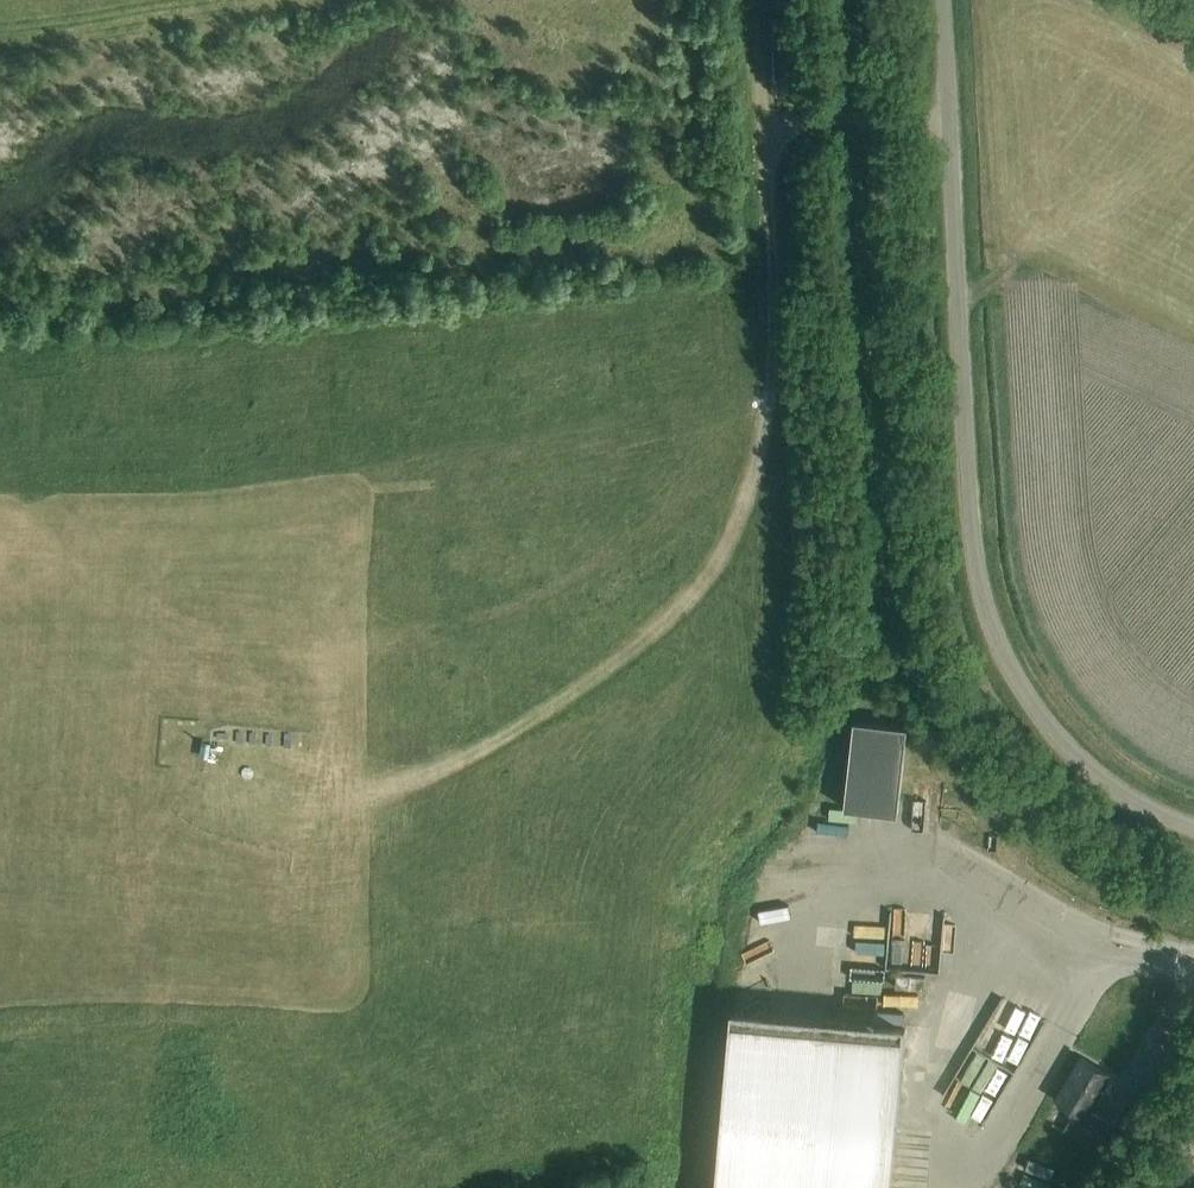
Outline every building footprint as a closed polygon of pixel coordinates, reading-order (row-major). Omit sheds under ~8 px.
[(845,809),(898,815),(908,728),(855,722),(845,809)] [(891,975),(890,988),(918,990),(920,977),(891,975)] [(1020,1005),(1009,1027),(1030,1038),(1041,1016),(1020,1005)] [(732,1015),(717,1187),(891,1187),(905,1030),(732,1015)] [(990,1025),(981,1047),(1017,1061),(1025,1040),(990,1025)] [(1083,1059),(1058,1101),(1075,1112),(1063,1132),(1102,1155),(1118,1129),(1089,1111),(1110,1075),(1083,1059)]
